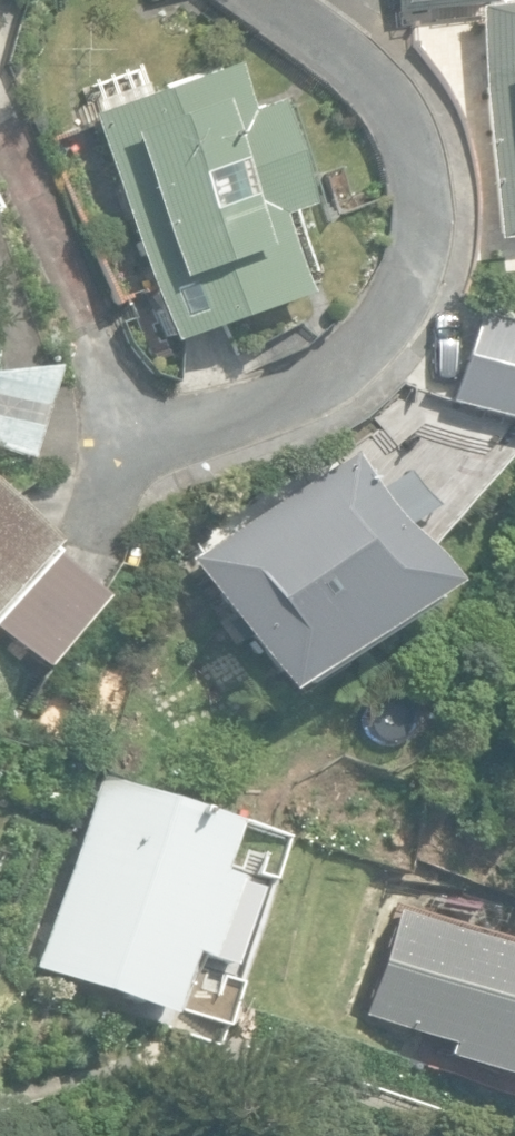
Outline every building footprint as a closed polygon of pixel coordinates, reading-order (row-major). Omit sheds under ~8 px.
[(394,15),(488,6),(487,0),(392,0),(394,15)] [(497,241),(514,239),(514,6),(470,12),(497,241)] [(91,115),(170,342),(306,295),(278,217),(307,207),(272,105),(243,115),(226,67),(91,115)] [(514,424),(514,323),(481,311),(449,401),(514,424)] [(32,457),(59,367),(0,368),(0,447),(32,457)] [(186,558),(271,693),(441,586),(403,527),(429,510),(398,460),(370,477),(354,452),(186,558)] [(49,544),(0,501),(0,599),(49,544)] [(41,661),(99,594),(49,550),(0,606),(0,626),(41,661)] [(32,968),(168,1016),(189,955),(203,960),(207,958),(235,878),(233,872),(233,873),(219,868),(235,822),(99,775),(94,791),(32,968)] [(514,1082),(514,949),(397,908),(360,1015),(447,1045),(443,1056),(514,1082)]
